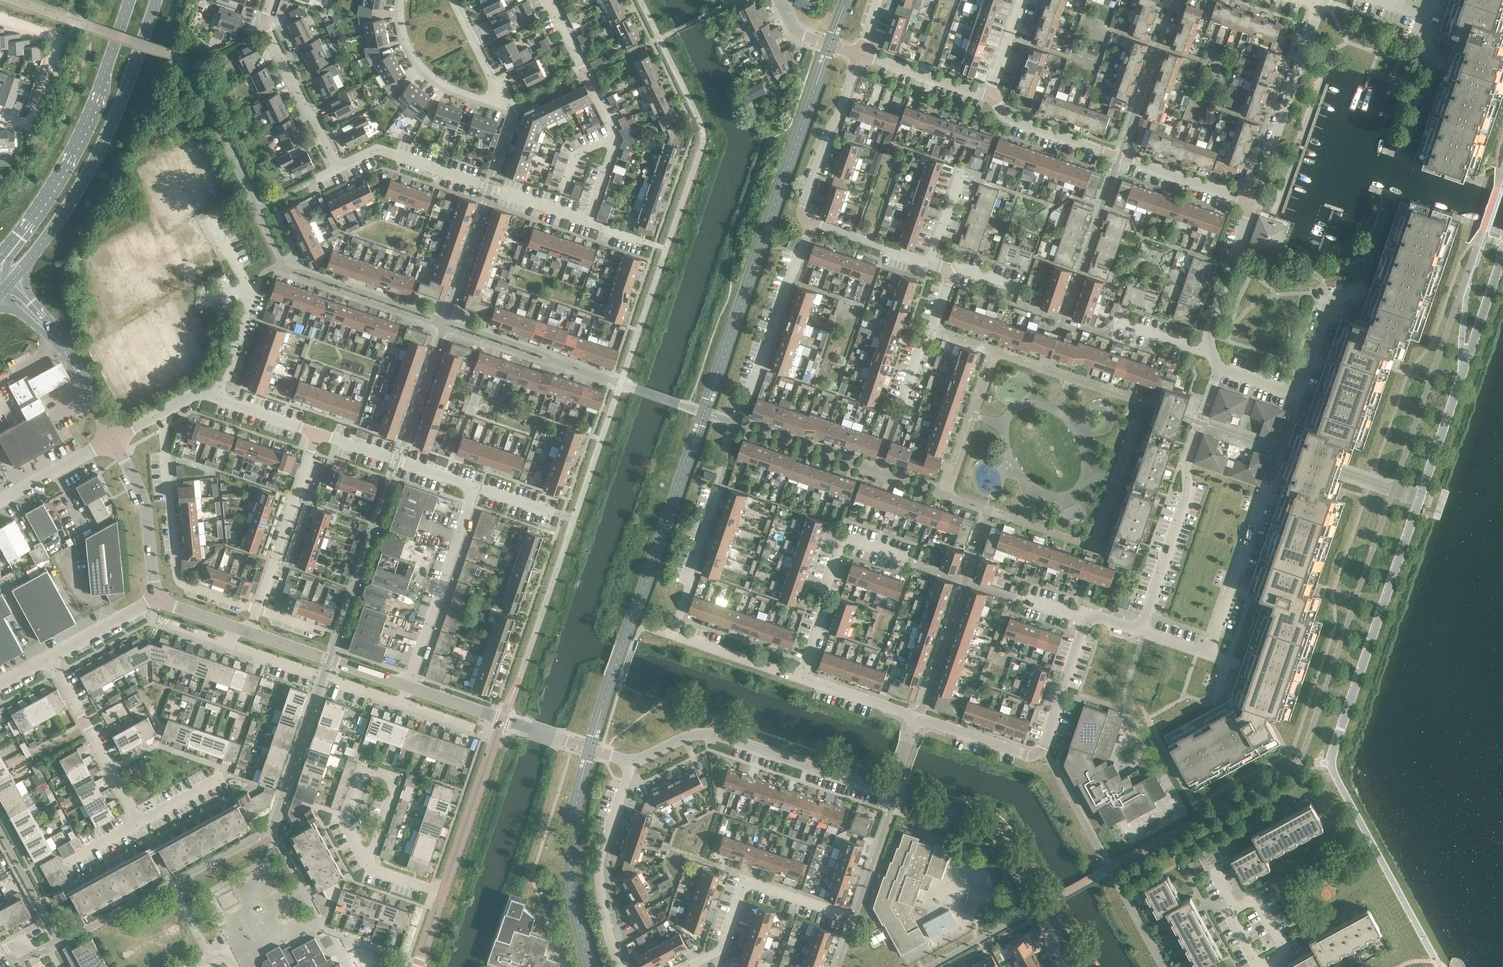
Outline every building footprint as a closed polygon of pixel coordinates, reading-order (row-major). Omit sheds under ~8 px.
[(363,5),(359,5),(358,14),(372,14),(373,7),(383,9),(384,0),(364,0),(363,5)] [(501,0),(476,0),(480,8),(483,7),(487,15),(504,7),(501,0)] [(617,0),(605,0),(600,2),(606,13),(622,5),(620,1),(618,2),(617,0)] [(748,0),(747,0),(737,5),(745,21),(767,10),(765,6),(757,9),(754,3),(750,5),(748,0)] [(795,3),(810,9),(812,3),(804,0),(796,0),(795,3)] [(899,2),(897,8),(913,13),(914,8),(919,9),(922,0),(899,0),(899,2)] [(998,0),(983,0),(981,6),(997,12),(1000,1),(998,0)] [(1052,0),(1046,0),(1044,6),(1046,6),(1045,10),(1061,15),(1063,8),(1065,8),(1066,5),(1052,0)] [(1142,0),(1140,0),(1136,11),(1154,17),(1156,9),(1155,8),(1156,5),(1142,0)] [(1183,10),(1185,11),(1183,14),(1200,20),(1203,9),(1204,9),(1210,12),(1211,12),(1213,6),(1205,3),(1206,0),(1187,0),(1183,10)] [(1442,24),(1439,30),(1456,36),(1444,71),(1444,72),(1415,158),(1424,161),(1423,164),(1422,166),(1441,173),(1443,167),(1446,168),(1445,174),(1464,181),(1465,179),(1466,175),(1475,178),(1476,174),(1502,95),(1502,0),(1450,0),(1442,24)] [(523,9),(529,7),(526,1),(521,4),(523,9)] [(1225,4),(1217,1),(1215,6),(1210,21),(1214,22),(1214,20),(1222,23),(1227,6),(1224,5),(1225,4)] [(625,10),(622,5),(606,13),(604,14),(607,20),(609,19),(611,24),(626,17),(622,11),(625,10)] [(997,12),(981,6),(977,17),(993,22),(997,12)] [(1230,8),(1227,6),(1222,23),(1229,25),(1228,27),(1232,28),(1238,9),(1231,6),(1230,8)] [(244,15),(220,7),(217,14),(220,15),(217,26),(235,32),(238,24),(241,24),(244,15)] [(298,43),(305,40),(312,36),(303,18),(308,15),(305,10),(298,7),(289,12),(294,22),(289,24),(298,43)] [(913,13),(897,8),(891,24),(907,29),(911,17),(913,13)] [(1246,11),(1238,9),(1232,28),(1235,29),(1236,27),(1243,30),(1248,14),(1246,13),(1246,11)] [(769,15),(767,10),(745,21),(751,32),(754,30),(765,25),(762,18),(769,15)] [(1061,15),(1045,10),(1044,13),(1042,12),(1039,20),(1059,27),(1060,23),(1058,22),(1061,15)] [(515,28),(506,11),(486,20),(491,29),(493,28),(497,36),(515,28)] [(1154,17),(1136,11),(1132,21),(1148,27),(1149,24),(1151,24),(1154,17)] [(1251,15),(1248,14),(1243,30),(1250,33),(1250,34),(1253,36),(1260,16),(1252,13),(1251,15)] [(373,21),(372,14),(358,14),(359,24),(363,23),(365,35),(385,31),(383,19),(373,21)] [(1200,20),(1183,14),(1182,18),(1181,17),(1178,25),(1196,31),(1200,20)] [(629,16),(626,17),(611,24),(617,35),(620,34),(637,26),(634,21),(632,22),(629,16)] [(1268,19),(1260,16),(1253,36),(1257,37),(1257,35),(1264,37),(1270,21),(1267,20),(1268,19)] [(993,22),(977,17),(974,28),(989,33),(993,22)] [(1059,27),(1039,20),(1037,28),(1038,28),(1037,31),(1053,37),(1056,29),(1058,30),(1059,27)] [(1148,27),(1132,21),(1129,33),(1146,38),(1149,30),(1147,30),(1148,27)] [(1273,22),(1270,21),(1264,37),(1273,40),(1270,48),(1276,50),(1279,42),(1276,41),(1282,24),(1273,21),(1273,22)] [(771,30),(768,23),(765,25),(754,30),(756,35),(754,36),(757,42),(781,31),(779,26),(771,30)] [(913,31),(907,29),(891,24),(888,35),(903,40),(909,42),(909,40),(913,31)] [(1196,31),(1178,25),(1175,33),(1177,33),(1176,36),(1192,42),(1196,31)] [(639,30),(637,26),(620,34),(628,50),(638,45),(635,40),(640,38),(637,31),(639,30)] [(0,28),(0,48),(8,47),(9,47),(8,34),(5,34),(4,28),(0,28)] [(989,33),(974,28),(970,39),(986,44),(989,33)] [(225,33),(217,30),(214,37),(223,40),(225,33)] [(388,43),(385,31),(365,35),(368,47),(364,48),(366,57),(379,52),(378,45),(388,43)] [(783,35),(781,31),(757,42),(760,48),(762,47),(765,52),(779,45),(776,39),(783,35)] [(1053,37),(1037,31),(1036,34),(1035,34),(1032,42),(1052,48),(1053,45),(1051,44),(1053,37)] [(20,33),(8,34),(9,47),(8,47),(9,54),(24,53),(24,39),(20,40),(20,33)] [(903,40),(888,35),(884,46),(899,51),(903,40)] [(1192,42),(1176,36),(1175,39),(1173,39),(1171,47),(1188,53),(1192,42)] [(966,50),(982,55),(986,44),(970,39),(969,43),(954,38),(952,45),(966,50)] [(36,39),(24,39),(24,53),(24,59),(41,58),(40,45),(36,45),(36,39)] [(321,45),(319,39),(305,45),(308,51),(303,53),(311,70),(328,62),(320,45),(321,45)] [(1148,45),(1131,39),(1127,50),(1143,56),(1144,53),(1145,53),(1148,45)] [(513,40),(495,49),(502,63),(512,59),(515,65),(531,57),(527,48),(519,52),(513,40)] [(1285,44),(1279,42),(1276,50),(1282,52),(1285,44)] [(239,63),(244,73),(256,68),(252,60),(260,56),(253,43),(237,51),(242,61),(239,63)] [(782,52),(779,45),(765,52),(767,57),(765,58),(768,64),(792,53),(790,48),(782,52)] [(538,55),(544,52),(541,47),(535,49),(538,55)] [(1050,53),(1030,47),(1028,55),(1029,55),(1028,58),(1044,64),(1047,56),(1049,57),(1050,53)] [(1115,51),(1107,48),(1105,54),(1113,57),(1115,51)] [(1264,48),(1260,59),(1276,64),(1277,61),(1278,62),(1281,54),(1264,48)] [(651,61),(645,50),(631,57),(639,73),(656,65),(653,60),(651,61)] [(982,55),(966,50),(963,60),(978,66),(982,55)] [(1143,56),(1127,50),(1123,61),(1141,67),(1143,59),(1142,59),(1143,56)] [(1165,50),(1162,59),(1164,59),(1163,62),(1179,68),(1183,57),(1165,50)] [(383,58),(379,52),(366,57),(371,65),(374,63),(380,74),(398,63),(391,53),(383,58)] [(794,57),(792,53),(768,64),(771,70),(773,69),(778,80),(788,75),(786,70),(790,67),(787,61),(794,57)] [(589,62),(592,67),(605,61),(603,56),(589,62)] [(1044,64),(1028,58),(1027,61),(1026,61),(1023,69),(1043,75),(1044,72),(1042,71),(1044,64)] [(1276,64),(1260,59),(1256,70),(1274,76),(1276,68),(1275,67),(1276,64)] [(343,60),(338,62),(341,69),(346,66),(343,60)] [(544,77),(536,60),(516,69),(520,78),(523,77),(527,85),(544,77)] [(978,66),(963,60),(959,72),(975,77),(978,66)] [(1141,67),(1123,61),(1119,72),(1136,77),(1137,74),(1138,75),(1141,67)] [(1179,68),(1163,62),(1162,65),(1160,65),(1158,73),(1175,79),(1179,68)] [(404,74),(398,63),(380,74),(387,84),(383,86),(388,94),(399,85),(395,79),(404,74)] [(325,73),(315,78),(324,96),(337,89),(331,77),(339,73),(334,64),(323,69),(325,73)] [(658,69),(656,65),(639,73),(644,84),(656,79),(659,77),(656,70),(658,69)] [(1235,72),(1242,74),(1244,67),(1237,65),(1235,72)] [(256,92),(259,98),(274,91),(271,86),(274,85),(266,67),(251,74),(259,91),(256,92)] [(1043,75),(1023,69),(1020,76),(1022,77),(1021,80),(1037,85),(1039,78),(1041,79),(1043,75)] [(1274,76),(1256,70),(1252,80),(1269,86),(1270,83),(1271,83),(1274,76)] [(0,71),(0,80),(4,81),(0,93),(0,104),(5,105),(14,76),(0,71)] [(1136,77),(1119,72),(1116,82),(1133,88),(1136,81),(1135,80),(1136,77)] [(1175,79),(1158,73),(1155,80),(1156,81),(1155,84),(1172,89),(1175,79)] [(30,82),(14,76),(5,105),(13,108),(18,93),(23,95),(25,88),(28,89),(30,82)] [(659,85),(656,79),(644,84),(641,86),(644,91),(642,92),(644,98),(647,97),(663,89),(661,84),(659,85)] [(1037,85),(1021,80),(1020,83),(1018,82),(1015,91),(1033,97),(1032,100),(1039,102),(1041,96),(1039,95),(1034,93),(1035,90),(1037,85)] [(1269,86),(1252,80),(1249,91),(1266,97),(1269,89),(1268,89),(1269,86)] [(411,82),(404,90),(399,85),(388,94),(396,100),(398,97),(408,105),(420,89),(411,82)] [(1133,88),(1116,82),(1112,93),(1128,99),(1129,96),(1131,96),(1133,88)] [(750,102),(768,93),(762,83),(745,91),(750,102)] [(1172,89),(1155,84),(1154,87),(1153,86),(1150,94),(1168,100),(1172,89)] [(593,102),(585,85),(575,90),(583,107),(593,102)] [(1231,85),(1228,93),(1235,95),(1238,88),(1231,85)] [(1084,86),(1080,96),(1088,98),(1091,88),(1084,86)] [(430,97),(420,89),(408,105),(417,112),(415,116),(422,122),(429,109),(424,105),(430,97)] [(665,93),(663,89),(647,97),(652,108),(666,100),(663,94),(665,93)] [(583,107),(575,90),(566,94),(574,111),(583,107)] [(1266,97),(1249,91),(1245,102),(1261,108),(1262,105),(1264,105),(1266,97)] [(261,113),(263,113),(262,112),(265,111),(271,124),(289,115),(278,93),(253,105),(258,114),(261,113)] [(355,110),(347,93),(327,102),(331,111),(334,110),(338,118),(355,110)] [(1045,93),(1039,111),(1047,113),(1047,112),(1050,113),(1055,97),(1045,93)] [(1128,99),(1112,93),(1108,104),(1126,110),(1129,102),(1127,102),(1128,99)] [(574,111),(566,94),(557,98),(565,116),(574,111)] [(1168,100),(1150,94),(1147,102),(1149,103),(1148,105),(1164,111),(1168,100)] [(1066,101),(1055,97),(1050,113),(1053,114),(1053,116),(1060,118),(1066,101)] [(1224,105),(1231,107),(1233,100),(1226,97),(1224,105)] [(565,116),(557,98),(547,103),(556,120),(565,116)] [(670,107),(666,100),(652,108),(657,119),(674,110),(672,106),(670,107)] [(851,117),(862,121),(867,105),(856,101),(851,117)] [(1077,104),(1066,101),(1060,118),(1068,121),(1069,119),(1072,120),(1077,104)] [(436,112),(429,109),(422,122),(431,125),(433,121),(444,125),(451,106),(439,102),(436,112)] [(1261,108),(1245,102),(1241,113),(1259,119),(1262,111),(1260,111),(1261,108)] [(547,103),(539,107),(538,107),(544,119),(537,123),(542,127),(556,120),(547,103)] [(1088,108),(1077,104),(1072,120),(1075,121),(1074,123),(1082,126),(1088,108)] [(538,105),(525,112),(537,123),(544,119),(538,107),(539,107),(538,105)] [(878,109),(867,105),(862,121),(873,124),(878,109)] [(1164,111),(1148,105),(1147,108),(1146,108),(1143,116),(1160,122),(1164,111)] [(463,110),(451,106),(444,125),(456,129),(454,133),(460,135),(465,121),(459,120),(463,110)] [(917,110),(906,106),(901,122),(912,126),(917,110)] [(1107,114),(1099,112),(1093,128),(1096,129),(1096,130),(1104,133),(1110,116),(1113,117),(1116,109),(1109,107),(1107,114)] [(1099,112),(1088,108),(1082,126),(1090,128),(1090,127),(1093,128),(1099,112)] [(889,112),(878,109),(873,124),(883,128),(889,112)] [(1116,109),(1113,117),(1122,120),(1125,112),(1116,109)] [(680,121),(674,110),(657,119),(663,130),(666,128),(670,135),(675,135),(670,126),(680,121)] [(928,114),(917,110),(912,126),(923,129),(928,114)] [(537,123),(525,112),(520,125),(522,126),(523,125),(535,130),(537,123)] [(900,116),(889,112),(883,128),(891,130),(890,133),(886,135),(882,146),(889,148),(900,116)] [(471,123),(465,121),(460,135),(466,137),(467,133),(479,137),(486,118),(474,114),(471,123)] [(939,117),(928,114),(923,129),(933,133),(939,117)] [(368,123),(365,116),(354,122),(356,127),(343,134),(349,147),(369,138),(363,126),(368,123)] [(950,121),(939,117),(933,133),(944,137),(950,121)] [(1141,117),(1138,125),(1146,128),(1149,120),(1141,117)] [(497,122),(486,118),(479,137),(491,141),(489,145),(495,147),(500,133),(494,131),(497,122)] [(1257,124),(1240,118),(1236,129),(1252,135),(1253,132),(1255,132),(1257,124)] [(294,125),(291,119),(275,127),(285,149),(302,141),(297,131),(295,132),(292,126),(294,125)] [(961,125),(950,121),(944,137),(955,141),(961,125)] [(1155,149),(1158,150),(1163,134),(1155,131),(1158,124),(1152,121),(1149,129),(1152,130),(1146,147),(1154,150),(1155,149)] [(542,127),(537,123),(535,130),(523,125),(522,126),(519,135),(537,141),(542,127)] [(644,125),(632,130),(634,136),(647,131),(644,125)] [(971,129),(961,125),(955,141),(966,144),(971,129)] [(0,130),(0,147),(15,146),(14,131),(8,131),(8,129),(0,130)] [(982,132),(971,129),(966,144),(977,148),(982,132)] [(1118,139),(1120,131),(1114,129),(1110,141),(1112,142),(1118,139)] [(1252,135),(1236,129),(1232,140),(1250,146),(1253,138),(1251,138),(1252,135)] [(846,131),(844,137),(855,141),(857,135),(855,134),(846,131)] [(993,136),(982,132),(977,148),(988,152),(989,148),(993,136)] [(865,144),(868,137),(859,134),(859,135),(858,135),(856,141),(865,144)] [(1174,137),(1163,134),(1158,150),(1161,151),(1160,152),(1168,155),(1174,137)] [(537,141),(519,135),(516,145),(534,151),(537,141)] [(674,137),(675,135),(670,135),(667,143),(664,142),(660,153),(677,159),(683,141),(674,137)] [(1185,141),(1174,137),(1168,155),(1176,158),(1176,156),(1179,157),(1185,141)] [(1010,142),(1000,138),(994,155),(1004,159),(1010,142)] [(1250,146),(1232,140),(1229,151),(1245,156),(1246,153),(1247,154),(1250,146)] [(863,146),(847,141),(843,152),(859,157),(863,146)] [(1188,142),(1185,141),(1179,157),(1182,158),(1182,160),(1190,162),(1196,145),(1188,142)] [(1020,145),(1010,142),(1004,159),(1014,162),(1020,145)] [(534,151),(516,145),(512,155),(530,161),(534,151)] [(1030,149),(1020,145),(1014,162),(1025,166),(1030,149)] [(1206,148),(1196,145),(1190,162),(1197,165),(1198,164),(1201,165),(1206,148)] [(934,148),(932,155),(937,157),(939,151),(941,146),(939,146),(938,149),(934,148)] [(1218,152),(1206,148),(1201,165),(1204,166),(1203,167),(1212,170),(1218,152)] [(1041,152),(1030,149),(1025,166),(1035,170),(1041,152)] [(1245,156),(1229,151),(1226,159),(1218,156),(1216,162),(1224,165),(1225,162),(1242,168),(1245,160),(1244,159),(1245,156)] [(307,152),(305,153),(293,159),(290,152),(278,158),(283,169),(291,165),(296,175),(314,166),(307,152)] [(859,157),(843,152),(839,163),(855,168),(859,157)] [(1051,156),(1041,152),(1035,170),(1045,173),(1051,156)] [(677,159),(660,153),(656,165),(673,171),(677,159)] [(530,161),(512,155),(509,164),(527,171),(530,161)] [(874,156),(873,160),(874,161),(873,162),(879,164),(881,158),(874,156)] [(944,162),(928,156),(924,167),(940,173),(944,162)] [(1061,159),(1051,156),(1045,173),(1055,176),(1061,159)] [(1071,163),(1061,159),(1055,176),(1066,180),(1071,163)] [(855,168),(839,163),(836,174),(852,179),(855,168)] [(1082,166),(1071,163),(1066,180),(1076,183),(1082,166)] [(527,171),(509,164),(506,174),(524,180),(527,171)] [(673,171),(656,165),(652,176),(669,182),(673,171)] [(1092,170),(1082,166),(1076,183),(1086,187),(1092,170)] [(940,173),(924,167),(921,178),(936,184),(940,173)] [(1092,170),(1086,187),(1082,198),(1093,202),(1097,191),(1103,173),(1092,170)] [(649,176),(648,179),(647,182),(649,183),(648,188),(665,194),(669,182),(652,176),(649,176)] [(936,184),(921,178),(917,189),(933,194),(936,184)] [(401,183),(390,179),(384,197),(395,200),(401,183)] [(1122,180),(1116,197),(1113,208),(1124,212),(1127,201),(1133,184),(1122,180)] [(375,198),(367,182),(357,187),(365,203),(375,198)] [(411,187),(401,183),(395,200),(406,204),(411,187)] [(582,186),(575,183),(571,195),(578,198),(582,186)] [(999,190),(980,183),(977,191),(980,193),(977,200),(994,205),(999,190)] [(832,184),(829,195),(844,200),(848,189),(832,184)] [(1144,187),(1133,184),(1127,201),(1138,204),(1144,187)] [(365,203),(357,187),(347,192),(355,208),(365,203)] [(422,190),(411,187),(406,204),(416,207),(422,190)] [(1154,191),(1144,187),(1138,204),(1148,208),(1154,191)] [(665,194),(648,188),(644,200),(661,206),(665,194)] [(933,194),(917,189),(913,200),(929,205),(933,194)] [(432,194),(422,190),(416,207),(427,211),(432,194)] [(1060,198),(1062,199),(1064,200),(1070,195),(1066,192),(1062,191),(1060,198)] [(1164,194),(1154,191),(1148,208),(1158,211),(1164,194)] [(355,208),(347,192),(337,197),(345,213),(355,208)] [(1174,198),(1164,194),(1158,211),(1168,215),(1174,198)] [(844,200),(829,195),(825,206),(841,211),(844,200)] [(476,202),(459,196),(455,207),(473,213),(476,202)] [(345,213),(337,197),(327,202),(335,218),(345,213)] [(1185,201),(1174,198),(1168,215),(1179,218),(1185,201)] [(1094,206),(1074,199),(1069,215),(1085,221),(1088,214),(1091,215),(1094,206)] [(1410,201),(1409,204),(1400,201),(1371,287),(1368,293),(1367,298),(1358,323),(1341,318),(1326,361),(1325,366),(1323,371),(1309,412),(1305,424),(1296,421),(1293,432),(1301,434),(1297,447),(1294,446),(1290,456),(1288,462),(1283,461),(1275,483),(1285,487),(1284,491),(1282,491),(1282,492),(1280,497),(1278,502),(1247,593),(1265,599),(1262,606),(1241,666),(1232,694),(1237,696),(1235,701),(1233,703),(1228,706),(1225,701),(1218,705),(1164,735),(1178,760),(1175,762),(1177,767),(1181,765),(1195,790),(1281,743),(1269,721),(1272,720),(1274,714),(1290,720),(1305,676),(1323,622),(1315,619),(1322,598),(1314,595),(1345,502),(1337,499),(1343,481),(1338,479),(1340,473),(1343,463),(1348,465),(1354,447),(1363,450),(1390,370),(1395,357),(1403,360),(1411,338),(1419,341),(1460,222),(1451,219),(1452,215),(1453,213),(1433,206),(1432,212),(1428,211),(1430,205),(1411,199),(1410,201)] [(661,206),(644,200),(640,211),(657,217),(661,206)] [(929,205),(913,200),(910,210),(925,216),(929,205)] [(994,205),(977,200),(975,207),(972,206),(969,214),(989,221),(994,205)] [(1010,211),(1013,203),(1007,201),(1004,209),(1010,211)] [(1195,205),(1185,201),(1179,218),(1189,222),(1195,205)] [(304,212),(299,202),(283,210),(288,220),(304,212)] [(602,202),(597,218),(606,221),(612,205),(602,202)] [(1205,208),(1195,205),(1189,222),(1199,225),(1205,208)] [(841,211),(825,206),(821,217),(837,222),(841,211)] [(473,213),(455,207),(452,217),(469,223),(473,213)] [(510,214),(493,208),(490,218),(507,224),(510,214)] [(1215,212),(1205,208),(1199,225),(1210,229),(1215,212)] [(925,216),(910,210),(906,221),(922,227),(925,216)] [(657,217),(640,211),(636,223),(639,224),(637,230),(649,234),(651,228),(653,229),(657,217)] [(1109,211),(1106,219),(1109,221),(1107,228),(1123,233),(1128,218),(1109,211)] [(309,222),(304,212),(288,220),(293,230),(309,222)] [(1226,215),(1215,212),(1210,229),(1220,232),(1226,215)] [(989,221),(969,214),(966,222),(970,223),(967,230),(984,236),(989,221)] [(1085,221),(1069,215),(1064,231),(1084,237),(1086,229),(1083,228),(1085,221)] [(1288,226),(1260,216),(1249,244),(1270,251),(1281,245),(1288,226)] [(469,223),(452,217),(448,228),(465,234),(469,223)] [(507,224),(490,218),(486,229),(503,235),(507,224)] [(922,227),(906,221),(902,232),(918,237),(922,227)] [(314,232),(309,222),(293,230),(298,240),(314,232)] [(465,234),(448,228),(445,238),(462,244),(465,234)] [(544,232),(533,228),(527,245),(538,249),(544,232)] [(1123,233),(1107,228),(1104,235),(1101,234),(1098,242),(1118,249),(1123,233)] [(503,235),(486,229),(483,239),(500,245),(503,235)] [(984,236),(967,230),(965,238),(961,236),(958,245),(978,252),(984,236)] [(1084,237),(1064,231),(1059,246),(1075,252),(1077,244),(1081,245),(1084,237)] [(319,242),(314,232),(298,240),(303,250),(319,242)] [(554,235),(544,232),(538,249),(548,252),(554,235)] [(918,237),(902,232),(898,243),(914,249),(918,237)] [(564,239),(554,235),(548,252),(558,256),(564,239)] [(791,236),(787,248),(794,250),(798,238),(791,236)] [(462,244),(445,238),(441,249),(458,255),(462,244)] [(500,245),(483,239),(479,249),(496,255),(500,245)] [(575,242),(564,239),(558,256),(569,259),(575,242)] [(1019,246),(1003,241),(997,261),(1005,264),(1006,260),(1014,263),(1019,246)] [(324,252),(319,242),(303,250),(308,260),(324,252)] [(585,246),(575,242),(569,259),(579,263),(585,246)] [(1118,249),(1098,242),(1095,250),(1099,251),(1096,259),(1113,264),(1118,249)] [(825,247),(815,244),(809,261),(819,265),(825,247)] [(595,249),(585,246),(579,263),(590,266),(595,249)] [(1035,252),(1019,246),(1014,263),(1021,265),(1020,268),(1028,271),(1035,252)] [(1075,252),(1059,246),(1054,261),(1073,268),(1076,260),(1073,259),(1075,252)] [(836,251),(825,247),(819,265),(830,268),(836,251)] [(458,255),(441,249),(437,259),(455,265),(458,255)] [(496,255),(479,249),(475,260),(493,266),(496,255)] [(326,267),(337,271),(343,254),(332,250),(326,267)] [(846,254),(836,251),(830,268),(840,272),(846,254)] [(640,259),(623,253),(620,263),(637,269),(640,259)] [(353,257),(343,254),(337,271),(347,275),(353,257)] [(856,258),(846,254),(840,272),(850,275),(856,258)] [(1213,263),(1194,256),(1189,272),(1205,278),(1207,270),(1210,271),(1213,263)] [(364,261),(353,257),(347,275),(358,278),(364,261)] [(867,262),(856,258),(850,275),(861,279),(867,262)] [(455,265),(437,259),(434,270),(451,276),(455,265)] [(1113,264),(1096,259),(1094,266),(1090,265),(1088,273),(1108,280),(1113,264)] [(493,266),(475,260),(472,270),(489,276),(493,266)] [(374,264),(364,261),(358,278),(368,282),(374,264)] [(877,265),(867,262),(861,279),(871,282),(877,265)] [(637,269),(620,263),(616,274),(633,280),(637,269)] [(384,268),(374,264),(368,282),(378,285),(384,268)] [(1072,271),(1055,265),(1052,276),(1069,282),(1072,271)] [(394,271),(384,268),(378,285),(388,289),(394,271)] [(813,286),(816,276),(818,270),(814,269),(809,284),(813,286)] [(451,276),(434,270),(430,281),(447,286),(451,276)] [(489,276),(472,270),(468,280),(486,286),(489,276)] [(404,275),(394,271),(388,289),(398,292),(404,275)] [(1205,278),(1189,272),(1183,287),(1203,294),(1206,286),(1202,285),(1205,278)] [(633,280),(616,274),(613,284),(630,290),(633,280)] [(415,278),(404,275),(398,292),(409,296),(415,278)] [(918,281),(901,275),(898,285),(915,291),(918,281)] [(1069,282),(1052,276),(1048,286),(1065,292),(1069,282)] [(1104,282),(1087,276),(1083,286),(1100,292),(1104,282)] [(287,283),(276,279),(270,296),(281,300),(287,283)] [(509,283),(499,279),(497,285),(502,287),(506,288),(507,289),(509,283)] [(416,280),(413,290),(443,300),(447,286),(430,281),(429,285),(416,280)] [(486,286),(468,280),(465,291),(482,297),(486,286)] [(297,286),(287,283),(281,300),(291,304),(297,286)] [(630,290),(613,284),(609,295),(611,296),(628,301),(630,290)] [(1144,289),(1128,284),(1121,303),(1130,306),(1131,303),(1138,305),(1144,289)] [(915,291),(898,285),(894,296),(911,302),(915,291)] [(307,290),(297,286),(291,304),(301,307),(307,290)] [(1065,292),(1048,286),(1044,297),(1062,302),(1065,292)] [(1100,292),(1083,286),(1079,297),(1097,303),(1100,292)] [(817,292),(800,287),(797,297),(814,303),(817,292)] [(1203,294),(1183,287),(1178,302),(1194,308),(1197,301),(1200,302),(1203,294)] [(1159,294),(1144,289),(1138,305),(1146,308),(1145,311),(1153,314),(1159,294)] [(318,294),(307,290),(301,307),(311,311),(311,313),(318,294)] [(482,297),(465,291),(460,306),(490,316),(493,306),(480,302),(482,297)] [(318,294),(311,313),(321,317),(327,299),(318,296),(318,294)] [(628,301),(611,296),(607,306),(625,312),(628,301)] [(911,302),(894,296),(891,306),(908,312),(911,302)] [(814,303),(797,297),(793,307),(810,313),(814,303)] [(1062,302),(1044,297),(1041,307),(1058,313),(1062,302)] [(1097,303),(1079,297),(1076,307),(1093,313),(1097,303)] [(338,303),(327,299),(321,317),(332,320),(338,303)] [(1194,308),(1178,302),(1173,318),(1192,325),(1195,317),(1192,315),(1194,308)] [(348,306),(338,303),(332,320),(342,323),(348,306)] [(964,307),(954,304),(948,321),(958,324),(964,307)] [(358,310),(348,306),(342,323),(352,327),(358,310)] [(506,309),(495,306),(489,323),(500,326),(506,309)] [(625,312),(607,306),(604,316),(621,322),(625,312)] [(908,312),(891,306),(887,316),(904,322),(908,312)] [(810,313),(793,307),(790,318),(807,324),(810,313)] [(975,311),(964,307),(958,324),(969,328),(975,311)] [(1098,315),(1093,313),(1076,307),(1072,318),(1094,325),(1098,315)] [(516,313),(506,309),(500,326),(510,330),(516,313)] [(369,313),(358,310),(352,327),(363,330),(369,313)] [(985,314),(975,311),(969,328),(979,331),(985,314)] [(379,317),(369,313),(363,330),(373,334),(379,317)] [(526,316),(516,313),(510,330),(520,333),(526,316)] [(995,318),(985,314),(979,331),(989,335),(995,318)] [(536,320),(526,316),(520,333),(530,337),(536,320)] [(904,322),(887,316),(884,327),(901,333),(904,322)] [(389,320),(379,317),(373,334),(383,337),(389,320)] [(807,324),(790,318),(786,328),(803,334),(807,324)] [(1006,321),(995,318),(989,335),(999,338),(999,340),(1006,321)] [(400,324),(389,320),(383,337),(394,341),(400,324)] [(547,323),(536,320),(530,337),(541,340),(547,323)] [(1006,321),(999,340),(1010,344),(1016,327),(1006,323),(1006,321)] [(294,330),(301,333),(304,324),(296,322),(294,330)] [(557,327),(547,323),(541,340),(551,344),(557,327)] [(286,331),(269,325),(266,335),(283,341),(286,331)] [(431,334),(403,325),(399,336),(410,340),(427,346),(431,334)] [(314,338),(317,328),(313,327),(310,326),(307,335),(314,338)] [(567,330),(557,327),(551,344),(561,348),(567,330)] [(901,333),(884,327),(880,337),(897,343),(901,333)] [(1025,330),(1016,327),(1010,344),(1019,347),(1025,330)] [(803,334),(786,328),(782,338),(800,344),(803,334)] [(567,330),(561,348),(560,349),(571,353),(577,336),(567,332),(568,331),(567,330)] [(1025,330),(1019,347),(1030,351),(1031,348),(1037,331),(1036,330),(1025,330)] [(1045,330),(1044,333),(1037,331),(1031,348),(1047,353),(1052,355),(1072,362),(1078,345),(1078,344),(1071,342),(1073,335),(1074,335),(1074,334),(1073,333),(1073,332),(1072,332),(1072,331),(1071,331),(1070,331),(1069,331),(1068,332),(1067,333),(1066,337),(1058,334),(1054,333),(1045,330)] [(283,341),(266,335),(262,346),(279,352),(283,341)] [(589,335),(587,339),(581,357),(592,360),(599,338),(589,335)] [(587,339),(577,336),(571,353),(581,357),(587,339)] [(600,337),(599,338),(592,360),(602,364),(608,346),(610,341),(600,337)] [(897,343),(880,337),(876,347),(894,353),(897,343)] [(800,344),(782,338),(779,349),(796,355),(800,344)] [(427,346),(410,340),(407,350),(424,355),(427,346)] [(476,350),(448,340),(444,351),(462,357),(472,361),(476,350)] [(1079,341),(1078,344),(1078,345),(1072,362),(1073,362),(1084,362),(1090,345),(1079,341)] [(1100,349),(1090,345),(1084,362),(1094,366),(1100,349)] [(279,352),(262,346),(259,356),(276,362),(279,352)] [(618,350),(608,346),(602,364),(612,367),(618,350)] [(969,348),(962,346),(958,357),(975,363),(979,352),(969,348)] [(894,353),(876,347),(873,358),(890,364),(894,353)] [(796,355),(779,349),(775,359),(792,365),(796,355)] [(1110,352),(1100,349),(1094,366),(1104,369),(1110,352)] [(424,355),(407,350),(403,359),(421,365),(424,355)] [(462,357),(444,351),(441,361),(458,367),(462,357)] [(490,355),(479,351),(474,368),(484,372),(490,355)] [(1121,356),(1110,352),(1104,369),(1115,373),(1121,356)] [(500,358),(490,355),(484,372),(494,375),(500,358)] [(276,362),(259,356),(255,367),(272,373),(276,362)] [(1131,359),(1121,356),(1115,373),(1125,376),(1131,359)] [(975,363),(958,357),(954,367),(972,373),(975,363)] [(510,362),(500,358),(494,375),(504,379),(510,362)] [(890,364),(873,358),(869,368),(886,374),(890,364)] [(421,365),(403,359),(400,370),(417,376),(421,365)] [(792,365),(775,359),(772,369),(789,375),(792,365)] [(1141,363),(1131,359),(1125,376),(1135,380),(1141,363)] [(59,360),(30,376),(40,394),(69,378),(59,360)] [(458,367),(441,361),(437,372),(455,377),(458,367)] [(520,365),(510,362),(504,379),(515,382),(520,365)] [(1151,366),(1141,363),(1135,380),(1146,383),(1151,366)] [(531,369),(520,365),(515,382),(525,386),(531,369)] [(1162,370),(1151,366),(1146,383),(1156,387),(1160,375),(1162,370)] [(272,373),(255,367),(251,377),(269,383),(272,373)] [(972,373),(954,367),(951,377),(968,383),(972,373)] [(886,374),(869,368),(866,378),(883,384),(886,374)] [(541,372),(531,369),(525,386),(535,389),(541,372)] [(417,376),(400,370),(396,380),(413,386),(417,376)] [(455,377),(437,372),(434,382),(451,388),(455,377)] [(541,372),(535,389),(546,393),(552,374),(541,372)] [(1167,372),(1166,377),(1175,380),(1177,376),(1167,372)] [(563,377),(552,374),(546,393),(547,391),(557,395),(563,377)] [(1176,381),(1160,375),(1156,387),(1166,390),(1167,387),(1173,389),(1176,381)] [(16,382),(11,385),(28,417),(0,432),(0,439),(15,467),(62,441),(44,409),(40,401),(26,376),(16,382)] [(269,383),(251,377),(248,387),(265,393),(269,383)] [(573,381),(563,377),(557,395),(555,399),(566,403),(567,398),(573,381)] [(968,383),(951,377),(948,388),(965,393),(968,383)] [(883,384),(866,378),(862,389),(879,395),(883,384)] [(309,384),(299,380),(293,398),(304,401),(309,384)] [(413,386),(396,380),(393,391),(410,397),(413,386)] [(583,385),(573,381),(567,398),(577,402),(583,385)] [(451,388),(434,382),(430,392),(448,398),(451,388)] [(842,382),(838,392),(845,394),(848,384),(842,382)] [(320,388),(309,384),(304,401),(314,405),(320,388)] [(594,388),(583,385),(577,402),(588,405),(594,388)] [(1167,387),(1166,390),(1163,398),(1160,397),(1158,402),(1161,403),(1159,410),(1158,413),(1182,421),(1183,418),(1185,412),(1191,395),(1173,389),(1167,387)] [(330,391),(320,388),(314,405),(324,408),(330,391)] [(604,392),(594,388),(588,405),(598,409),(604,392)] [(965,393),(948,388),(944,398),(961,404),(965,393)] [(1229,408),(1220,388),(1210,417),(1225,422),(1229,408)] [(1248,398),(1220,388),(1229,408),(1243,413),(1248,398)] [(879,395),(862,389),(859,399),(876,405),(879,395)] [(341,395),(330,391),(324,408),(335,412),(341,395)] [(410,397),(393,391),(389,401),(406,407),(410,397)] [(448,398),(430,392),(427,403),(444,408),(448,398)] [(351,398),(341,395),(335,412),(345,415),(351,398)] [(361,402),(351,398),(345,415),(356,419),(361,402)] [(768,402),(758,398),(752,415),(762,419),(768,402)] [(961,404),(944,398),(941,408),(958,414),(961,404)] [(406,407),(389,401),(386,412),(403,417),(406,407)] [(1257,401),(1252,415),(1265,420),(1285,410),(1257,401)] [(779,405),(768,402),(762,419),(773,422),(779,405)] [(444,408),(427,403),(423,413),(440,419),(444,408)] [(789,409),(779,405),(773,422),(783,426),(789,409)] [(958,414),(941,408),(937,418),(954,424),(958,414)] [(799,412),(789,409),(783,426),(793,429),(799,412)] [(1275,439),(1285,410),(1265,420),(1261,434),(1275,439)] [(1300,410),(1296,421),(1305,424),(1309,412),(1300,410)] [(403,417),(386,412),(382,422),(399,428),(403,417)] [(809,415),(799,412),(793,429),(803,433),(809,415)] [(440,419),(423,413),(420,423),(437,429),(440,419)] [(810,413),(809,415),(803,433),(804,433),(815,435),(821,417),(810,413)] [(1182,421),(1158,413),(1155,423),(1151,422),(1149,428),(1153,429),(1149,439),(1173,447),(1182,421)] [(459,418),(452,415),(450,422),(457,424),(459,418)] [(831,421),(821,417),(815,435),(825,438),(831,421)] [(188,418),(187,424),(181,422),(177,432),(195,438),(200,424),(200,422),(188,418)] [(954,424),(937,418),(934,428),(951,434),(954,424)] [(842,424),(831,421),(825,438),(836,442),(842,424)] [(399,428),(382,422),(379,432),(396,438),(399,428)] [(437,429),(420,423),(416,434),(433,440),(437,429)] [(200,424),(195,438),(206,441),(211,428),(200,424)] [(852,428),(842,424),(836,442),(846,445),(852,428)] [(584,433),(566,427),(563,437),(580,443),(584,433)] [(222,432),(211,428),(206,441),(218,445),(222,432)] [(367,439),(369,432),(358,428),(355,435),(367,439)] [(862,431),(852,428),(846,445),(856,449),(862,431)] [(951,434),(934,428),(930,439),(947,445),(951,434)] [(872,435),(862,431),(856,449),(867,452),(872,435)] [(234,436),(222,432),(218,445),(229,449),(234,436)] [(1301,434),(1293,432),(1288,444),(1294,446),(1297,447),(1301,434)] [(433,440),(416,434),(413,444),(430,450),(433,440)] [(1219,439),(1204,434),(1194,463),(1214,453),(1219,439)] [(883,438),(872,435),(867,452),(877,455),(883,438)] [(472,439),(462,436),(456,453),(466,457),(472,439)] [(233,451),(245,455),(249,441),(238,437),(233,451)] [(580,443),(563,437),(559,448),(577,453),(580,443)] [(483,443),(472,439),(466,457),(477,460),(483,443)] [(754,443),(744,439),(738,457),(748,460),(754,443)] [(947,445),(930,439),(927,449),(944,455),(947,445)] [(1173,447),(1149,439),(1146,449),(1142,448),(1141,454),(1144,455),(1140,465),(1164,473),(1173,447)] [(261,445),(249,441),(245,455),(256,459),(261,445)] [(903,445),(892,442),(886,459),(897,462),(903,445)] [(493,447),(483,443),(477,460),(487,464),(493,447)] [(765,447),(754,443),(748,460),(759,464),(765,447)] [(189,454),(191,449),(180,445),(177,455),(182,456),(183,452),(189,454)] [(272,449),(261,445),(256,459),(267,462),(272,449)] [(913,449),(903,445),(897,462),(907,466),(910,458),(913,449)] [(503,450),(493,447),(487,464),(497,467),(503,450)] [(775,450),(765,447),(759,464),(769,467),(775,450)] [(577,453),(559,448),(556,458),(554,457),(554,458),(573,464),(577,453)] [(283,452),(272,449),(267,462),(279,466),(283,452)] [(944,455),(927,449),(926,450),(929,450),(925,463),(922,471),(936,476),(944,455)] [(514,454),(503,450),(497,467),(508,471),(514,454)] [(785,454),(775,450),(769,467),(780,471),(785,454)] [(284,451),(283,452),(279,466),(277,470),(287,474),(289,473),(288,474),(295,476),(299,464),(293,462),(296,455),(284,451)] [(1269,456),(1255,451),(1250,465),(1260,485),(1269,456)] [(1228,458),(1214,453),(1194,463),(1223,472),(1228,458)] [(524,457),(514,454),(508,471),(518,474),(524,457)] [(796,457),(785,454),(780,471),(790,474),(789,476),(796,457)] [(434,462),(446,466),(449,459),(437,455),(434,462)] [(796,457),(789,476),(800,480),(805,463),(796,459),(796,457)] [(573,464),(554,458),(550,468),(567,474),(571,464),(573,464)] [(910,458),(907,466),(922,471),(925,463),(910,458)] [(1250,465),(1236,460),(1231,475),(1260,485),(1250,465)] [(816,466),(805,463),(800,480),(810,483),(816,466)] [(1164,473),(1140,465),(1137,475),(1134,474),(1132,479),(1135,480),(1132,490),(1155,499),(1164,473)] [(826,470),(816,466),(810,483),(820,487),(826,470)] [(332,467),(330,473),(324,471),(321,481),(338,487),(343,473),(344,471),(332,467)] [(567,474),(550,468),(546,478),(564,484),(567,474)] [(836,473),(826,470),(820,487),(830,490),(836,473)] [(717,475),(706,471),(703,477),(715,481),(717,475)] [(107,491),(97,473),(76,485),(86,503),(87,502),(97,521),(110,514),(100,495),(107,491)] [(343,473),(338,487),(349,490),(354,477),(343,473)] [(847,477),(836,473),(830,490),(841,494),(847,477)] [(365,481),(354,477),(349,490),(361,494),(365,481)] [(857,480),(847,477),(841,494),(851,497),(857,480)] [(564,484),(546,478),(543,489),(560,495),(564,484)] [(183,480),(184,486),(178,487),(179,499),(181,499),(195,498),(194,479),(183,480)] [(377,485),(365,481),(361,494),(372,498),(377,485)] [(872,485),(861,482),(855,499),(866,502),(872,485)] [(438,495),(405,484),(399,499),(423,507),(433,511),(438,495)] [(882,489),(872,485),(866,502),(876,506),(882,489)] [(262,489),(258,501),(272,505),(276,494),(262,489)] [(748,495),(731,489),(728,500),(745,505),(748,495)] [(892,492),(882,489),(876,506),(886,510),(892,492)] [(1155,499),(1132,490),(1128,500),(1125,499),(1123,505),(1126,506),(1123,516),(1146,524),(1155,499)] [(903,496),(892,492),(886,510),(897,513),(903,496)] [(913,500),(903,496),(897,513),(907,517),(913,500)] [(196,510),(195,498),(181,499),(182,511),(196,510)] [(423,507),(399,499),(394,514),(418,522),(423,507)] [(745,505),(728,500),(724,510),(741,516),(745,505)] [(924,503),(913,500),(907,517),(918,520),(924,503)] [(272,505),(258,501),(254,512),(268,517),(272,505)] [(58,530),(43,503),(25,513),(40,539),(58,530)] [(934,507),(924,503),(918,520),(928,524),(934,507)] [(944,510),(934,507),(928,524),(938,528),(944,510)] [(318,508),(314,520),(327,524),(331,513),(318,508)] [(198,521),(196,510),(182,511),(183,523),(198,521)] [(499,516),(482,510),(479,517),(497,523),(499,516)] [(741,516),(724,510),(720,520),(738,526),(741,516)] [(954,514),(944,510),(938,528),(948,531),(954,514)] [(268,517),(254,512),(250,523),(264,528),(268,517)] [(418,522),(394,514),(389,529),(413,537),(418,522)] [(964,517),(954,514),(948,531),(958,534),(959,531),(964,517)] [(825,522),(808,516),(805,522),(800,520),(799,523),(793,521),(791,525),(797,527),(798,524),(804,526),(821,531),(825,522)] [(1146,524),(1123,516),(1119,526),(1116,525),(1114,531),(1117,532),(1114,542),(1138,550),(1146,524)] [(497,523),(479,517),(477,523),(495,529),(495,528),(497,523)] [(964,517),(959,531),(958,534),(955,541),(961,543),(967,545),(970,535),(975,521),(964,517)] [(14,519),(0,526),(0,545),(8,560),(30,548),(14,519)] [(125,595),(117,519),(86,537),(91,593),(105,592),(107,595),(108,595),(110,598),(109,599),(111,602),(125,595)] [(327,524),(314,520),(310,531),(324,536),(327,524)] [(738,526),(720,520),(717,531),(734,537),(738,526)] [(199,533),(198,521),(183,523),(184,535),(199,533)] [(264,528),(250,523),(246,535),(260,540),(264,528)] [(495,529),(477,523),(475,529),(488,534),(493,535),(494,532),(495,529)] [(821,531),(804,526),(801,536),(818,542),(821,531)] [(992,526),(987,541),(984,550),(989,552),(995,554),(995,553),(997,548),(997,547),(998,544),(1003,530),(992,526)] [(488,534),(475,529),(473,535),(486,540),(488,534)] [(526,530),(522,541),(539,547),(540,545),(541,545),(546,537),(537,534),(527,530),(526,530)] [(1003,530),(998,544),(997,547),(997,548),(995,553),(1005,556),(1013,534),(1003,530)] [(324,536),(310,531),(306,542),(320,547),(324,536)] [(734,537),(717,531),(713,541),(730,547),(734,537)] [(200,545),(199,533),(184,535),(185,547),(200,545)] [(388,534),(382,537),(380,541),(402,549),(405,540),(388,534)] [(1023,537),(1013,534),(1005,556),(1016,559),(1017,555),(1023,537)] [(260,540),(246,535),(242,547),(256,551),(260,540)] [(818,542),(801,536),(797,547),(814,552),(818,542)] [(1033,541),(1023,537),(1017,555),(1028,558),(1033,541)] [(485,542),(472,538),(470,544),(483,549),(484,546),(485,542)] [(30,551),(36,564),(49,557),(41,541),(34,545),(36,548),(30,551)] [(379,546),(382,552),(399,558),(402,549),(380,541),(379,546)] [(539,547),(522,541),(519,552),(538,559),(540,550),(538,549),(539,547)] [(730,547),(713,541),(710,552),(727,558),(730,547)] [(1044,544),(1033,541),(1028,558),(1038,562),(1044,544)] [(320,547),(306,542),(302,554),(316,559),(320,547)] [(1138,550),(1114,542),(1111,552),(1107,550),(1105,556),(1111,558),(1108,566),(1116,569),(1116,570),(1121,571),(1124,563),(1132,565),(1138,550)] [(224,543),(214,544),(215,553),(224,546),(224,543)] [(483,549),(470,544),(468,550),(481,555),(482,552),(483,549)] [(1054,548),(1044,544),(1038,562),(1048,565),(1054,548)] [(201,558),(200,545),(185,547),(187,559),(185,559),(185,566),(192,566),(198,561),(198,558),(201,558)] [(964,551),(947,546),(943,556),(961,562),(964,551)] [(814,552),(797,547),(793,557),(811,563),(814,552)] [(765,548),(762,558),(768,560),(772,550),(765,548)] [(1064,551),(1054,548),(1048,565),(1058,569),(1064,551)] [(481,555),(468,550),(466,557),(479,561),(480,557),(484,559),(486,553),(482,552),(481,555)] [(1075,555),(1064,551),(1058,569),(1069,572),(1075,555)] [(415,563),(399,558),(382,552),(377,567),(409,578),(415,563)] [(538,559),(519,552),(515,563),(532,569),(532,566),(534,567),(538,559)] [(727,558),(710,552),(706,562),(723,568),(727,558)] [(316,559),(302,554),(298,566),(312,570),(316,559)] [(1085,558),(1075,555),(1069,572),(1079,576),(1085,558)] [(961,562),(943,556),(940,567),(957,573),(961,562)] [(811,563),(793,557),(790,567),(807,573),(811,563)] [(999,563),(981,557),(978,568),(995,574),(999,563)] [(1095,562),(1085,558),(1079,576),(1089,579),(1095,562)] [(478,564),(465,559),(463,566),(476,570),(478,564)] [(723,568),(706,562),(703,572),(720,578),(723,568)] [(1105,565),(1095,562),(1089,579),(1100,583),(1105,565)] [(532,569),(515,563),(511,574),(531,580),(532,571),(531,571),(532,569)] [(863,567),(853,564),(847,580),(857,584),(863,567)] [(202,579),(213,583),(218,569),(207,565),(206,568),(203,567),(197,572),(203,574),(202,579)] [(1116,569),(1108,566),(1105,565),(1100,583),(1110,586),(1116,570),(1116,569)] [(476,570),(463,566),(461,572),(474,576),(476,570)] [(377,567),(372,582),(389,588),(404,593),(409,578),(377,567)] [(807,573),(790,567),(786,578),(804,584),(807,573)] [(873,571),(863,567),(857,584),(868,588),(873,571)] [(231,568),(230,573),(225,587),(236,590),(236,591),(241,577),(235,575),(237,569),(231,568)] [(995,574),(978,568),(974,579),(991,585),(995,574)] [(47,569),(29,579),(58,631),(76,622),(47,569)] [(230,573),(218,569),(213,583),(225,587),(230,573)] [(243,571),(241,577),(236,591),(236,590),(235,592),(247,596),(249,591),(255,593),(258,583),(246,579),(248,572),(243,571)] [(884,574),(873,571),(868,588),(878,591),(884,574)] [(474,576),(461,572),(458,578),(472,583),(474,576)] [(531,580),(511,574),(508,584),(524,590),(525,588),(526,589),(531,580)] [(894,578),(884,574),(878,591),(888,595),(894,578)] [(937,576),(933,587),(950,592),(954,582),(937,576)] [(804,584),(786,578),(783,588),(800,594),(804,584)] [(905,581),(894,578),(888,595),(899,598),(905,581)] [(58,631),(29,579),(12,588),(41,641),(58,631)] [(471,586),(457,581),(455,587),(469,592),(471,586)] [(343,586),(331,582),(330,587),(335,589),(334,592),(340,594),(343,586)] [(365,585),(364,590),(386,597),(389,588),(372,582),(365,585)] [(524,590),(508,584),(504,595),(524,602),(525,593),(523,592),(524,590)] [(469,592),(455,587),(453,593),(466,598),(469,592)] [(950,592),(933,587),(929,597),(947,603),(950,592)] [(800,594),(783,588),(779,599),(796,604),(800,594)] [(988,594),(971,588),(967,598),(984,604),(988,594)] [(364,590),(362,594),(365,600),(383,606),(386,597),(364,590)] [(279,601),(285,603),(283,609),(295,613),(296,611),(300,597),(283,591),(279,601)] [(0,594),(0,650),(6,660),(23,651),(4,615),(12,611),(2,593),(0,594)] [(466,598),(453,593),(451,600),(464,604),(466,598)] [(1125,595),(1119,593),(1115,605),(1121,607),(1125,595)] [(524,602),(504,595),(500,606),(517,612),(518,609),(519,610),(524,602)] [(1132,597),(1125,595),(1121,607),(1128,609),(1132,597)] [(704,599),(695,596),(689,613),(698,616),(704,599)] [(312,601),(300,597),(296,611),(307,615),(312,601)] [(947,603),(929,597),(926,607),(943,613),(947,603)] [(984,604),(967,598),(964,609),(981,615),(984,604)] [(715,603),(704,599),(698,616),(709,620),(715,603)] [(858,605),(840,599),(837,610),(854,616),(858,605)] [(464,604),(451,600),(449,606),(462,610),(464,604)] [(323,605),(312,601),(307,615),(318,619),(323,605)] [(725,607),(715,603),(709,620),(719,624),(725,607)] [(335,609),(323,605),(318,619),(330,623),(335,609)] [(363,605),(358,620),(382,628),(387,613),(363,605)] [(735,610),(725,607),(719,624),(730,627),(735,610)] [(943,613),(926,607),(922,618),(940,624),(943,613)] [(461,613),(448,609),(446,615),(459,620),(460,617),(461,613)] [(981,615),(964,609),(960,619),(977,625),(981,615)] [(746,614),(735,610),(730,627),(740,631),(746,614)] [(854,616),(837,610),(833,620),(850,626),(854,616)] [(498,612),(494,623),(514,630),(516,621),(514,620),(515,617),(498,612)] [(779,619),(785,621),(787,615),(781,613),(779,619)] [(756,617),(746,614),(740,631),(750,634),(756,617)] [(459,620),(446,615),(444,621),(457,626),(458,623),(459,620)] [(767,621),(756,617),(750,634),(761,638),(767,621)] [(940,624),(922,618),(919,628),(936,634),(940,624)] [(1021,621),(1010,618),(1004,634),(1015,638),(1021,621)] [(977,625),(960,619),(957,629),(974,635),(977,625)] [(382,628),(358,620),(353,634),(377,643),(382,628)] [(850,626),(833,620),(829,631),(847,636),(850,626)] [(457,626),(444,621),(442,627),(455,632),(456,628),(457,626)] [(777,624),(767,621),(761,638),(771,641),(777,624)] [(1031,625),(1021,621),(1015,638),(1025,642),(1031,625)] [(514,630),(494,623),(491,634),(507,639),(508,637),(510,638),(514,630)] [(787,628),(777,624),(771,641),(782,645),(787,628)] [(1041,628),(1031,625),(1025,642),(1036,645),(1041,628)] [(798,631),(787,628),(782,645),(792,648),(798,631)] [(936,634),(919,628),(915,639),(932,645),(936,634)] [(1052,632),(1041,628),(1036,645),(1046,649),(1052,632)] [(974,635),(957,629),(953,640),(970,646),(974,635)] [(454,635),(441,630),(438,637),(452,641),(451,644),(454,646),(456,640),(453,639),(454,635)] [(1062,635),(1052,632),(1046,649),(1056,652),(1062,635)] [(386,646),(377,643),(353,634),(348,650),(381,662),(386,646)] [(507,639),(491,634),(487,645),(507,651),(508,642),(507,642),(507,639)] [(168,639),(161,637),(159,642),(158,646),(149,643),(151,657),(169,664),(175,647),(173,646),(166,644),(168,639)] [(452,641),(438,637),(436,643),(450,647),(451,644),(452,641)] [(141,643),(139,638),(132,642),(134,646),(128,650),(124,643),(120,646),(123,652),(125,652),(133,667),(151,657),(149,643),(141,647),(139,644),(141,643)] [(176,639),(173,646),(175,647),(169,664),(181,668),(187,651),(185,650),(178,648),(181,641),(176,639)] [(932,645),(915,639),(912,649),(929,655),(932,645)] [(970,646),(953,640),(950,650),(967,656),(970,646)] [(188,643),(185,650),(187,651),(181,668),(193,672),(199,655),(197,654),(190,652),(193,645),(188,643)] [(450,647),(436,643),(434,649),(447,654),(450,647)] [(507,651),(487,645),(483,655),(500,661),(501,659),(502,659),(507,651)] [(200,647),(197,654),(199,655),(193,672),(205,676),(210,659),(209,658),(202,656),(204,649),(200,647)] [(109,652),(112,658),(114,658),(122,673),(133,667),(125,652),(123,652),(117,656),(113,649),(109,652)] [(929,655),(912,649),(908,659),(925,665),(929,655)] [(967,656),(950,650),(946,661),(963,667),(967,656)] [(212,651),(209,658),(210,659),(205,676),(216,680),(222,663),(221,662),(214,660),(216,653),(212,651)] [(835,655),(824,651),(819,668),(829,672),(835,655)] [(446,656),(433,652),(431,658),(444,662),(445,662),(446,656)] [(98,658),(101,664),(103,664),(111,679),(122,673),(114,658),(112,658),(106,662),(102,655),(98,658)] [(224,655),(221,662),(222,663),(216,680),(228,684),(234,667),(233,667),(226,664),(228,657),(224,655)] [(500,661),(483,655),(480,666),(499,673),(501,664),(499,663),(500,661)] [(845,658),(835,655),(829,672),(839,675),(845,658)] [(444,662),(431,658),(429,664),(447,670),(447,667),(449,664),(445,662),(444,662)] [(856,662),(845,658),(839,675),(850,679),(856,662)] [(235,659),(233,667),(234,667),(228,684),(240,688),(246,671),(245,671),(238,668),(240,661),(235,659)] [(925,665),(908,659),(904,670),(922,676),(925,665)] [(87,664),(90,670),(92,670),(100,685),(111,679),(103,664),(101,664),(95,668),(91,661),(87,664)] [(963,667),(946,661),(942,671),(960,677),(963,667)] [(866,665),(856,662),(850,679),(860,682),(866,665)] [(247,663),(245,671),(246,671),(240,688),(253,693),(259,676),(250,672),(252,665),(247,663)] [(447,670),(429,664),(427,670),(444,676),(446,671),(447,670)] [(876,669),(866,665),(860,682),(871,686),(876,669)] [(1050,671),(1033,665),(1029,676),(1047,681),(1050,671)] [(499,673),(480,666),(476,677),(493,683),(493,680),(495,681),(499,673)] [(80,667),(77,669),(76,670),(79,677),(81,676),(89,691),(100,685),(92,670),(90,670),(84,674),(80,667)] [(887,672),(876,669),(871,686),(881,690),(887,672)] [(444,676),(427,670),(425,676),(442,682),(444,676)] [(922,676),(904,670),(901,680),(918,686),(922,676)] [(960,677),(942,671),(939,681),(956,687),(960,677)] [(152,676),(141,682),(143,686),(153,681),(152,676)] [(1047,681),(1029,676),(1026,686),(1043,692),(1047,681)] [(493,683),(476,677),(472,688),(492,695),(493,685),(492,685),(493,683)] [(918,686),(901,680),(899,685),(891,682),(890,687),(885,686),(884,691),(913,701),(918,686)] [(956,687),(939,681),(935,692),(953,698),(956,687)] [(135,683),(129,686),(132,692),(138,689),(135,683)] [(129,686),(123,689),(126,695),(132,692),(129,686)] [(307,692),(290,686),(286,698),(303,704),(307,692)] [(1043,692),(1026,686),(1022,696),(1039,702),(1043,692)] [(40,689),(44,696),(45,695),(54,712),(66,706),(57,689),(48,693),(45,687),(40,689)] [(121,698),(118,692),(107,698),(110,704),(121,698)] [(137,698),(140,703),(144,701),(138,692),(134,694),(137,698)] [(953,698),(935,692),(930,706),(960,717),(962,711),(958,710),(959,705),(951,702),(953,698)] [(29,695),(33,702),(34,701),(43,718),(54,712),(45,695),(44,696),(37,699),(33,693),(29,695)] [(137,698),(134,694),(128,697),(130,702),(137,698)] [(303,704),(286,698),(282,710),(299,716),(303,704)] [(18,701),(22,708),(23,707),(32,724),(43,718),(34,701),(33,702),(26,705),(22,699),(18,701)] [(345,705),(326,699),(322,711),(341,717),(345,705)] [(979,704),(969,700),(963,717),(973,721),(979,704)] [(121,707),(119,702),(112,706),(115,710),(121,707)] [(989,707),(979,704),(973,721),(983,724),(989,707)] [(1134,783),(1129,774),(1122,777),(1114,762),(1109,764),(1106,759),(1111,756),(1124,717),(1119,715),(1120,711),(1109,707),(1108,712),(1085,704),(1065,763),(1076,783),(1079,781),(1094,810),(1099,807),(1108,824),(1126,815),(1128,820),(1157,804),(1155,799),(1167,792),(1156,771),(1134,783)] [(11,705),(8,706),(7,707),(11,714),(12,713),(21,730),(32,724),(23,707),(22,708),(15,711),(11,705)] [(115,710),(112,706),(106,709),(108,714),(115,710)] [(372,715),(366,733),(376,737),(383,718),(376,715),(378,708),(373,707),(371,714),(372,715)] [(1000,711),(989,707),(983,724),(994,728),(1000,711)] [(299,716),(282,710),(278,722),(295,728),(299,716)] [(341,717),(322,711),(318,723),(337,729),(341,717)] [(385,711),(383,718),(376,737),(388,741),(395,722),(388,720),(390,712),(385,711)] [(1010,714),(1000,711),(994,728),(1004,732),(1010,714)] [(1021,718),(1010,714),(1004,732),(1015,735),(1021,718)] [(397,715),(395,722),(388,741),(400,745),(407,726),(400,724),(402,716),(397,715)] [(147,717),(136,723),(144,738),(156,732),(147,717)] [(180,723),(168,718),(163,735),(175,739),(180,723)] [(1031,722),(1021,718),(1015,735),(1025,739),(1031,722)] [(409,719),(407,726),(400,745),(412,749),(418,730),(411,728),(414,721),(409,719)] [(243,722),(236,720),(234,726),(240,728),(243,722)] [(295,728),(278,722),(274,734),(291,740),(295,728)] [(144,738),(136,723),(125,729),(133,745),(144,738)] [(192,727),(180,723),(175,739),(187,743),(192,727)] [(337,729),(318,723),(314,735),(333,741),(337,729)] [(421,723),(418,730),(412,749),(424,753),(430,734),(423,732),(426,725),(421,723)] [(204,731),(192,727),(187,743),(199,748),(204,731)] [(433,727),(430,734),(424,753),(436,757),(442,738),(435,736),(438,729),(433,727)] [(133,745),(125,729),(113,735),(122,751),(133,745)] [(216,735),(204,731),(199,748),(211,752),(216,735)] [(445,731),(442,738),(436,757),(448,761),(454,743),(447,740),(450,733),(445,731)] [(291,740),(274,734),(270,746),(287,752),(291,740)] [(228,739),(216,735),(211,752),(223,756),(228,739)] [(333,741),(314,735),(310,747),(329,753),(333,741)] [(457,735),(454,743),(448,761),(462,766),(468,747),(459,744),(462,737),(457,735)] [(241,743),(228,739),(223,756),(235,760),(241,743)] [(60,759),(66,770),(84,760),(83,759),(79,752),(86,749),(84,744),(77,748),(77,749),(60,759)] [(287,752),(270,746),(266,758),(283,764),(287,752)] [(329,753),(310,747),(306,759),(325,765),(329,753)] [(90,755),(83,759),(84,760),(66,770),(72,781),(90,771),(89,770),(85,763),(92,760),(90,755)] [(283,764),(266,758),(262,770),(279,776),(283,764)] [(325,765),(306,759),(302,771),(321,777),(325,765)] [(3,761),(0,763),(0,777),(10,772),(3,761)] [(96,766),(89,770),(90,771),(72,781),(78,792),(96,782),(95,781),(91,774),(98,771),(96,766)] [(721,787),(731,791),(738,772),(723,766),(721,774),(725,775),(721,787)] [(279,776),(262,770),(258,782),(275,788),(279,776)] [(695,770),(684,775),(691,791),(707,784),(704,777),(699,779),(695,770)] [(321,777),(302,771),(298,783),(317,789),(321,777)] [(10,772),(0,777),(0,792),(16,783),(10,772)] [(747,775),(738,772),(731,791),(741,794),(747,775)] [(691,791),(684,775),(673,780),(681,797),(691,791)] [(757,778),(747,775),(741,794),(751,797),(757,778)] [(102,777),(95,781),(96,782),(78,792),(84,803),(102,793),(101,792),(97,785),(104,782),(102,777)] [(767,781),(757,778),(751,797),(760,801),(767,781)] [(681,797),(673,780),(662,786),(670,802),(681,797)] [(776,785),(767,781),(760,801),(770,804),(776,785)] [(454,789),(435,782),(431,794),(450,801),(454,789)] [(16,783),(0,792),(0,796),(4,804),(22,795),(16,783)] [(317,789),(298,783),(294,795),(313,801),(317,789)] [(786,788),(776,785),(770,804),(780,807),(786,788)] [(670,802),(662,786),(651,791),(653,797),(644,802),(653,810),(670,802)] [(108,788),(101,792),(102,793),(84,803),(90,814),(108,804),(107,803),(103,796),(110,793),(108,788)] [(796,791),(786,788),(780,807),(789,810),(796,791)] [(247,791),(233,799),(236,803),(227,807),(225,804),(220,806),(222,810),(214,814),(212,811),(207,813),(209,817),(201,822),(199,818),(194,821),(196,824),(188,829),(186,825),(181,828),(183,831),(175,836),(173,832),(168,835),(170,838),(162,843),(160,839),(156,842),(170,867),(248,824),(245,819),(269,806),(273,794),(263,791),(251,798),(247,791)] [(805,795),(796,791),(789,810),(799,814),(805,795)] [(450,801),(431,794),(427,806),(446,813),(450,801)] [(28,806),(22,795),(4,804),(10,815),(28,806)] [(815,798),(805,795),(799,814),(809,817),(815,798)] [(825,801),(815,798),(809,817),(818,820),(825,801)] [(113,799),(107,803),(108,804),(90,814),(96,826),(114,816),(109,808),(116,804),(113,799)] [(301,804),(292,801),(288,813),(298,832),(292,834),(321,887),(322,887),(336,880),(344,875),(338,866),(342,864),(339,860),(336,862),(331,853),(335,851),(332,847),(329,848),(324,840),(328,838),(325,834),(322,835),(317,827),(321,825),(311,807),(305,811),(301,804)] [(834,804),(825,801),(818,820),(828,824),(834,804)] [(653,810),(644,802),(641,811),(635,809),(631,821),(648,827),(653,810)] [(1311,802),(1302,807),(1300,804),(1295,806),(1297,810),(1289,814),(1287,811),(1282,813),(1284,817),(1276,821),(1274,818),(1269,820),(1271,824),(1263,828),(1261,825),(1256,827),(1258,831),(1253,834),(1257,842),(1231,857),(1243,879),(1270,864),(1266,858),(1273,855),(1271,853),(1323,824),(1312,805),(1311,802)] [(849,809),(834,804),(828,824),(838,827),(842,815),(847,817),(849,809)] [(717,811),(723,813),(725,807),(719,805),(717,811)] [(34,817),(28,806),(10,815),(16,826),(34,817)] [(446,813),(427,806),(423,818),(442,825),(446,813)] [(866,835),(872,817),(855,811),(849,829),(866,835)] [(40,828),(34,817),(16,826),(23,838),(40,828)] [(442,825),(423,818),(419,830),(438,837),(442,825)] [(648,827),(631,821),(627,833),(644,838),(648,827)] [(46,839),(40,828),(23,838),(29,849),(46,839)] [(76,837),(72,830),(68,832),(72,839),(76,837)] [(438,837),(419,830),(415,842),(434,849),(438,837)] [(890,861),(886,873),(886,876),(884,875),(883,876),(884,876),(879,890),(878,889),(872,906),(873,907),(882,923),(882,924),(884,923),(900,954),(901,954),(920,943),(921,943),(924,941),(926,940),(918,926),(916,927),(909,913),(912,906),(913,906),(913,905),(912,905),(918,888),(927,891),(930,883),(932,884),(934,877),(941,879),(941,878),(940,878),(945,863),(946,864),(946,863),(945,863),(950,849),(951,849),(951,848),(950,848),(936,843),(934,847),(918,841),(919,838),(903,832),(903,833),(904,833),(899,847),(897,846),(897,847),(892,861),(890,861)] [(644,838),(627,833),(623,844),(640,850),(644,838)] [(717,852),(729,856),(735,839),(723,835),(720,842),(719,846),(717,852)] [(844,839),(840,849),(859,856),(865,841),(857,838),(855,843),(844,839)] [(52,850),(46,839),(29,849),(35,860),(52,850)] [(746,843),(735,839),(729,856),(740,860),(746,843)] [(70,840),(63,843),(69,854),(76,851),(70,840)] [(434,849),(415,842),(411,854),(430,861),(434,849)] [(69,854),(63,843),(57,847),(63,858),(69,854)] [(757,847),(746,843),(740,860),(751,864),(757,847)] [(640,850),(623,844),(619,856),(625,858),(622,868),(634,867),(640,850)] [(1199,857),(1202,863),(1204,867),(1222,857),(1216,845),(1203,852),(1204,854),(1199,857)] [(769,851),(757,847),(751,864),(763,868),(769,851)] [(159,870),(147,848),(138,853),(136,849),(131,852),(133,855),(125,860),(123,856),(118,859),(120,862),(112,867),(110,863),(105,866),(107,869),(99,874),(97,870),(92,873),(94,876),(86,881),(84,877),(79,880),(81,883),(73,888),(71,884),(66,887),(67,888),(63,890),(63,889),(53,894),(57,901),(70,893),(81,912),(159,870)] [(859,856),(840,849),(837,859),(856,865),(859,856)] [(780,855),(769,851),(763,868),(774,872),(780,855)] [(430,861),(411,854),(407,866),(426,873),(430,861)] [(791,859),(780,855),(774,872),(786,876),(791,859)] [(55,856),(40,864),(52,887),(67,878),(55,856)] [(1202,863),(1199,857),(1188,863),(1191,869),(1202,863)] [(803,863),(791,859),(786,876),(798,880),(803,863)] [(856,865),(837,859),(834,868),(853,875),(856,865)] [(1204,867),(1202,863),(1191,869),(1195,875),(1206,869),(1204,867)] [(643,883),(634,867),(622,868),(627,877),(621,881),(627,892),(643,883)] [(702,868),(698,880),(715,886),(719,874),(702,868)] [(853,875),(834,868),(830,878),(849,885),(853,875)] [(1166,877),(1146,888),(1161,914),(1167,911),(1170,917),(1173,916),(1201,966),(1202,966),(1220,957),(1223,955),(1218,946),(1221,944),(1219,940),(1215,942),(1211,933),(1214,931),(1212,927),(1208,929),(1204,920),(1207,918),(1205,914),(1201,916),(1197,907),(1201,905),(1199,900),(1194,903),(1191,897),(1183,902),(1168,875),(1166,877)] [(849,885),(830,878),(827,888),(846,894),(849,885)] [(341,889),(336,880),(322,887),(327,897),(338,901),(342,889),(341,889)] [(715,886),(698,880),(694,892),(711,898),(715,886)] [(649,894),(643,883),(627,892),(633,902),(640,898),(640,899),(649,894)] [(846,894),(827,888),(823,898),(843,904),(846,894)] [(189,892),(193,901),(198,898),(194,889),(189,892)] [(342,889),(338,901),(335,909),(349,914),(356,893),(342,889)] [(711,898),(694,892),(690,903),(707,909),(711,898)] [(370,898),(356,893),(349,914),(363,919),(370,898)] [(669,904),(671,897),(670,896),(663,900),(669,904)] [(31,915),(21,898),(10,904),(20,921),(31,915)] [(384,903),(370,898),(363,919),(377,924),(384,903)] [(633,902),(624,906),(630,917),(645,909),(640,899),(640,898),(633,902)] [(398,908),(384,903),(377,924),(391,929),(398,908)] [(707,909),(690,903),(686,914),(704,920),(707,909)] [(10,904),(0,910),(0,912),(9,927),(20,921),(10,904)] [(775,912),(758,906),(756,914),(748,911),(746,915),(771,924),(775,912)] [(412,912),(398,908),(391,929),(405,933),(412,912)] [(1359,913),(1357,909),(1353,911),(1355,915),(1346,920),(1344,916),(1340,919),(1342,922),(1333,927),(1331,923),(1327,926),(1329,929),(1320,934),(1318,930),(1314,933),(1316,936),(1310,940),(1315,948),(1288,962),(1291,966),(1326,966),(1324,964),(1330,961),(1329,958),(1381,930),(1369,908),(1359,913)] [(654,924),(645,909),(630,917),(636,928),(645,924),(647,928),(654,924)] [(922,924),(930,938),(956,923),(949,909),(922,924)] [(0,912),(0,932),(9,927),(0,912)] [(704,920),(686,914),(682,926),(699,932),(704,920)] [(771,924),(746,915),(744,920),(753,923),(750,930),(767,935),(771,924)] [(833,932),(814,925),(811,936),(830,942),(833,932)] [(514,928),(508,945),(495,940),(487,961),(493,963),(504,966),(559,966),(560,962),(547,958),(548,954),(544,953),(549,940),(514,928)] [(767,935),(750,930),(748,936),(740,933),(738,938),(763,947),(767,935)] [(679,933),(668,939),(677,955),(688,949),(679,933)] [(830,942),(811,936),(807,945),(826,952),(830,942)] [(292,949),(290,945),(281,950),(279,945),(266,953),(269,959),(264,962),(263,965),(264,966),(342,966),(339,963),(335,965),(331,957),(326,959),(314,937),(292,949)] [(69,961),(71,965),(68,966),(108,966),(91,938),(72,948),(70,944),(62,948),(69,961)] [(763,947),(738,938),(736,943),(745,945),(743,952),(760,958),(763,947)] [(1032,949),(1026,938),(1010,947),(1016,958),(1032,949)] [(677,955),(668,939),(657,945),(666,961),(677,955)] [(666,961),(657,945),(647,951),(655,966),(666,961)] [(826,952),(807,945),(804,955),(823,962),(826,952)] [(1032,949),(1016,958),(1021,966),(1024,966),(1038,960),(1032,949)] [(647,951),(636,957),(641,966),(655,966),(647,951)] [(743,952),(740,959),(732,956),(730,961),(748,966),(757,966),(760,958),(743,952)] [(804,955),(801,965),(808,966),(821,966),(823,962),(804,955)] [(991,955),(980,961),(984,966),(998,966),(991,955)]
